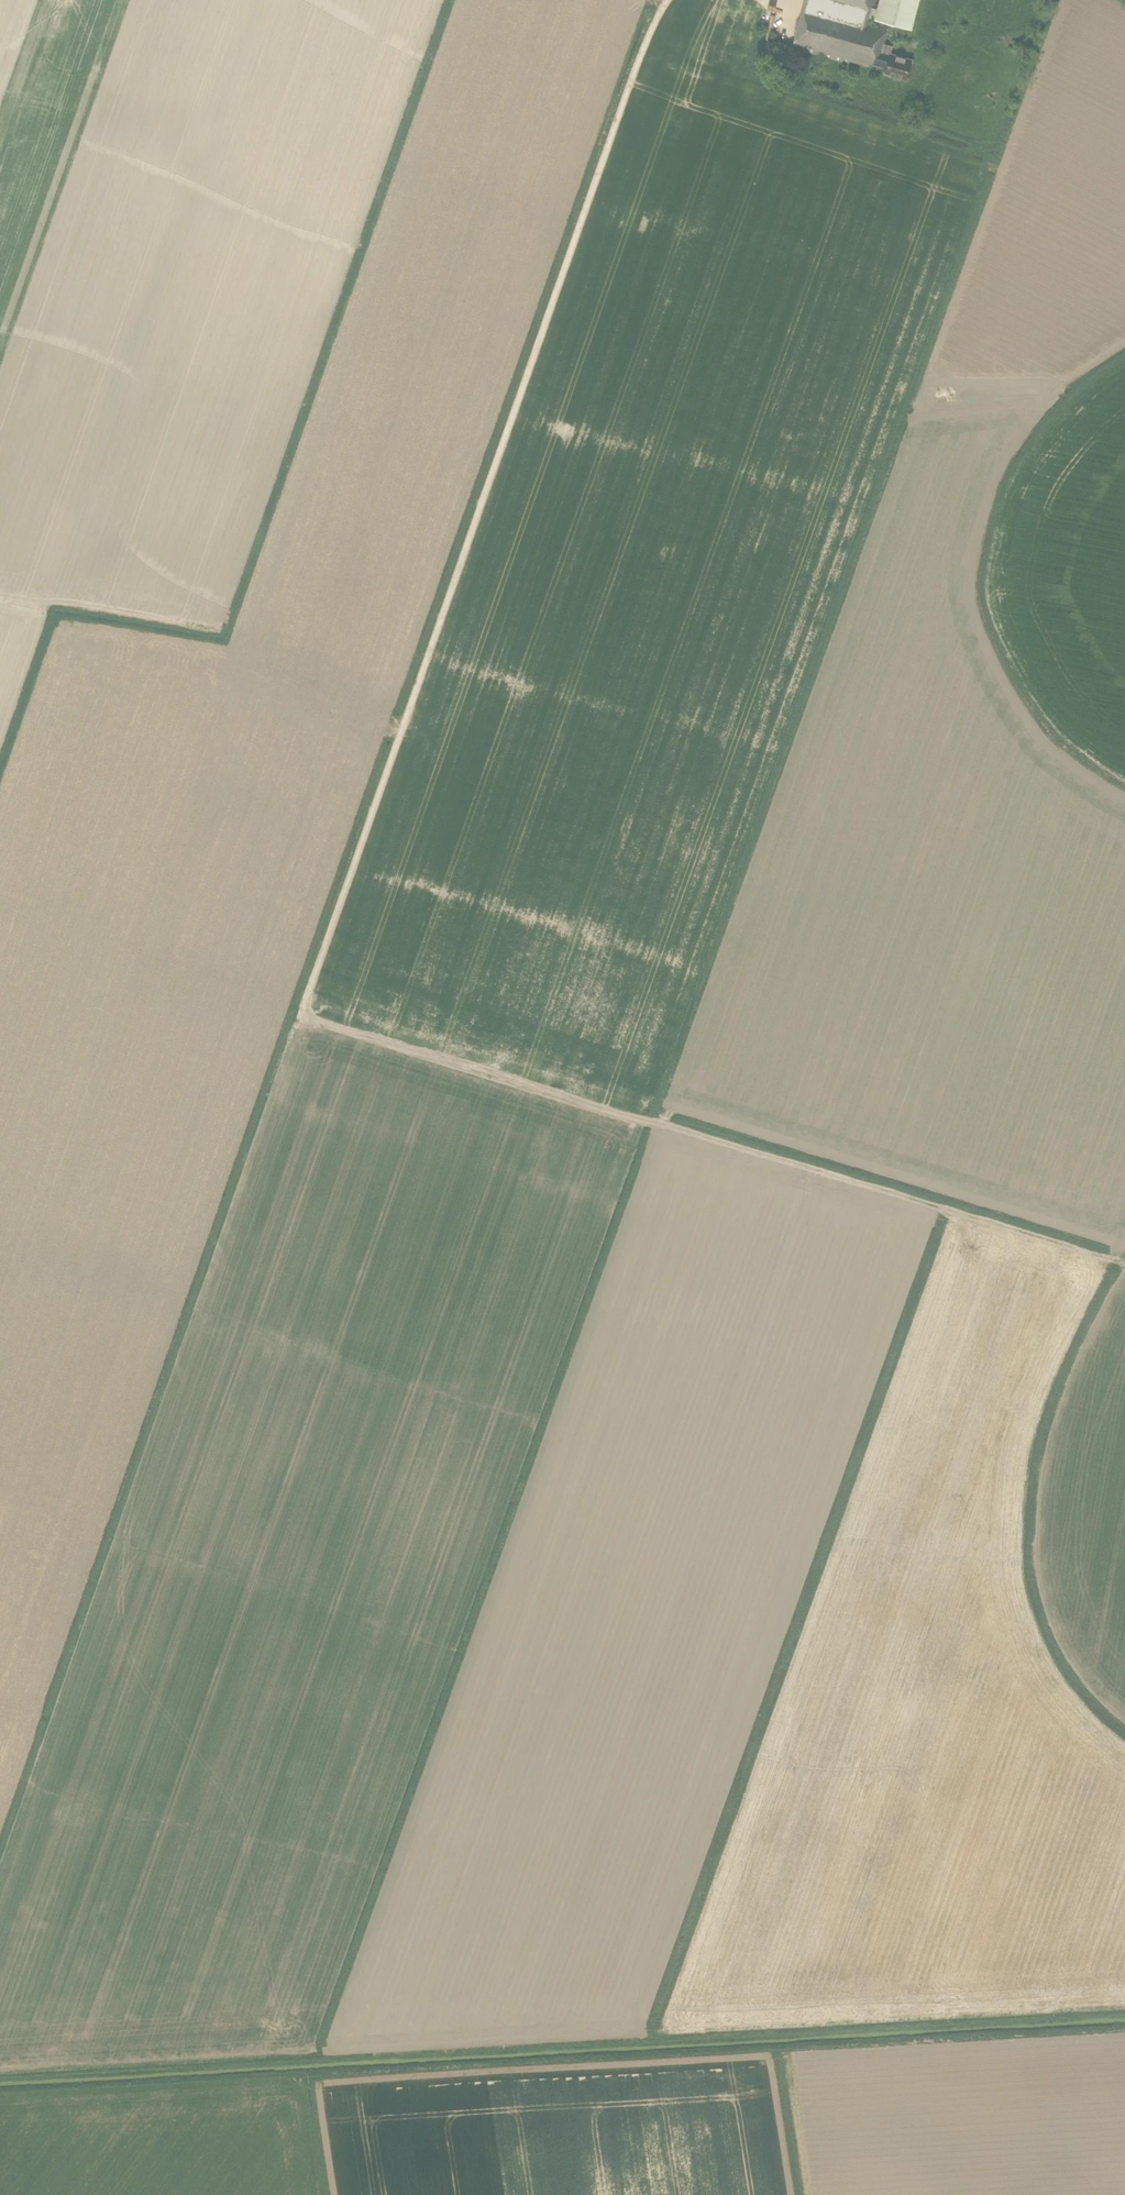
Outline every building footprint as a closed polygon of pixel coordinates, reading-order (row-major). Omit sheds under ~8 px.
[(870,17),(873,7),(875,0),(804,0),(791,49),(848,65),(848,63),(867,68),(867,65),(884,70),(883,75),(886,76),(887,77),(890,78),(891,77),(896,79),(897,80),(900,81),(902,80),(905,81),(910,62),(888,56),(890,48),(882,46),(887,27),(870,23),(869,23),(870,20),(870,17)] [(874,18),(912,28),(919,0),(879,0),(877,8),(873,7),(870,17),(874,18)] [(787,58),(790,46),(777,43),(774,55),(787,58)]
